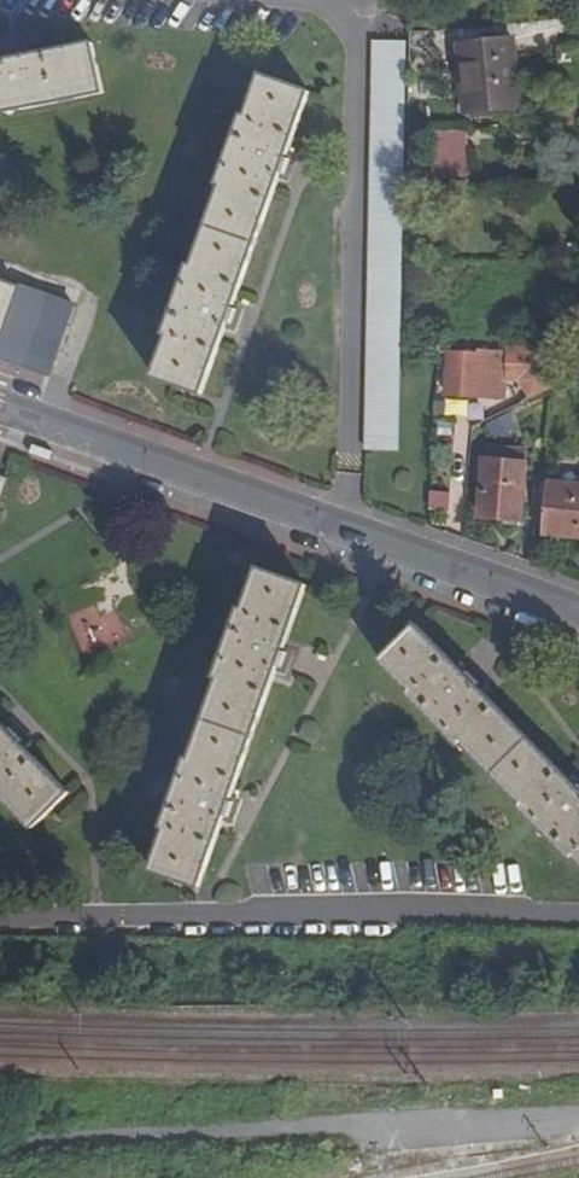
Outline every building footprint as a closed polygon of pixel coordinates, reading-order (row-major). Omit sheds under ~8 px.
[(407,42),(374,41),(366,450),(399,450),(407,42)] [(513,41),(459,46),(467,112),(520,106),(513,41)] [(35,108),(70,101),(104,93),(93,43),(59,50),(26,57),(24,48),(3,52),(4,61),(0,62),(0,114),(35,108)] [(310,93),(262,76),(247,117),(243,116),(219,185),(222,187),(194,266),(190,265),(166,335),(169,336),(155,378),(203,395),(226,329),(235,332),(242,312),(234,309),(280,179),(288,182),(295,161),(287,158),(310,93)] [(572,106),(558,107),(559,125),(573,125),(572,106)] [(466,130),(432,131),(434,175),(466,175),(466,130)] [(54,366),(75,307),(0,280),(0,347),(54,366)] [(452,344),(439,343),(439,345),(439,346),(439,352),(451,353),(450,368),(448,368),(446,394),(505,398),(506,379),(513,380),(521,380),(530,397),(548,388),(551,350),(508,349),(508,352),(477,350),(477,353),(451,351),(452,344)] [(0,347),(0,360),(50,377),(54,366),(0,347)] [(445,395),(442,413),(466,417),(469,399),(445,395)] [(527,450),(486,446),(485,460),(526,464),(527,450)] [(526,464),(485,460),(480,516),(521,520),(526,464)] [(9,479),(0,476),(0,505),(9,479)] [(548,482),(543,534),(578,538),(578,485),(548,482)] [(432,509),(453,510),(453,491),(433,490),(432,509)] [(307,586),(259,569),(244,610),(240,609),(216,679),(219,680),(191,760),(188,758),(163,828),(166,829),(152,871),(200,888),(223,822),(232,825),(239,805),(231,802),(277,672),(285,675),(292,655),(284,652),(307,586)] [(417,625),(381,661),(412,692),(409,695),(461,748),(464,745),(523,805),(520,808),(572,860),(575,858),(578,862),(578,787),(578,788),(481,690),(488,684),(473,668),(466,675),(417,625)] [(34,829),(70,793),(22,744),(28,738),(13,722),(7,729),(0,722),(0,795),(34,829)]
